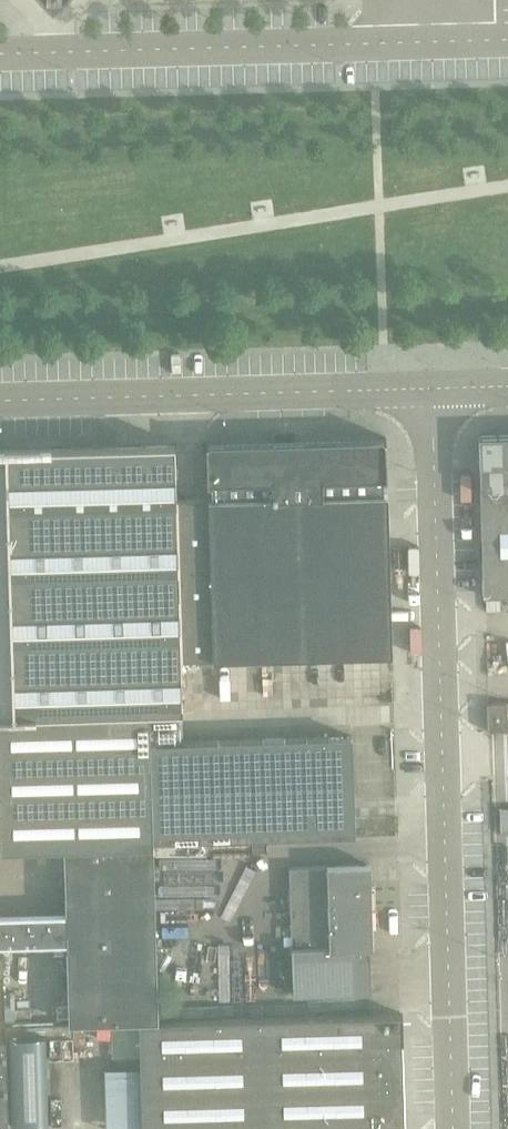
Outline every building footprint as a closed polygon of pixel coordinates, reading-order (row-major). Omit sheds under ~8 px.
[(480,435),(484,597),(507,596),(507,435),(480,435)] [(387,438),(209,443),(207,443),(208,482),(212,482),(213,499),(177,500),(181,658),(181,659),(392,654),(388,495),(384,495),(384,477),(388,477),(387,438)] [(177,500),(175,444),(0,449),(0,716),(150,710),(183,709),(181,659),(181,658),(177,500)] [(487,704),(488,731),(507,731),(507,712),(507,703),(487,704)] [(353,743),(353,737),(151,743),(150,710),(0,716),(0,796),(2,848),(2,850),(64,848),(154,845),(356,839),(353,743)] [(154,845),(64,848),(67,913),(0,914),(0,946),(3,946),(68,944),(69,1024),(140,1022),(159,1021),(154,845)] [(294,995),(372,993),(371,948),(374,948),(373,906),(376,905),(376,887),(372,887),(372,864),(328,865),(328,866),(290,867),(294,995)] [(373,1015),(159,1021),(140,1022),(143,1128),(406,1128),(404,1042),(403,1014),(373,1015)] [(45,1030),(10,1031),(13,1120),(48,1119),(45,1030)] [(6,1043),(0,1044),(0,1128),(9,1128),(6,1043)] [(106,1066),(107,1128),(142,1128),(141,1065),(106,1066)]
